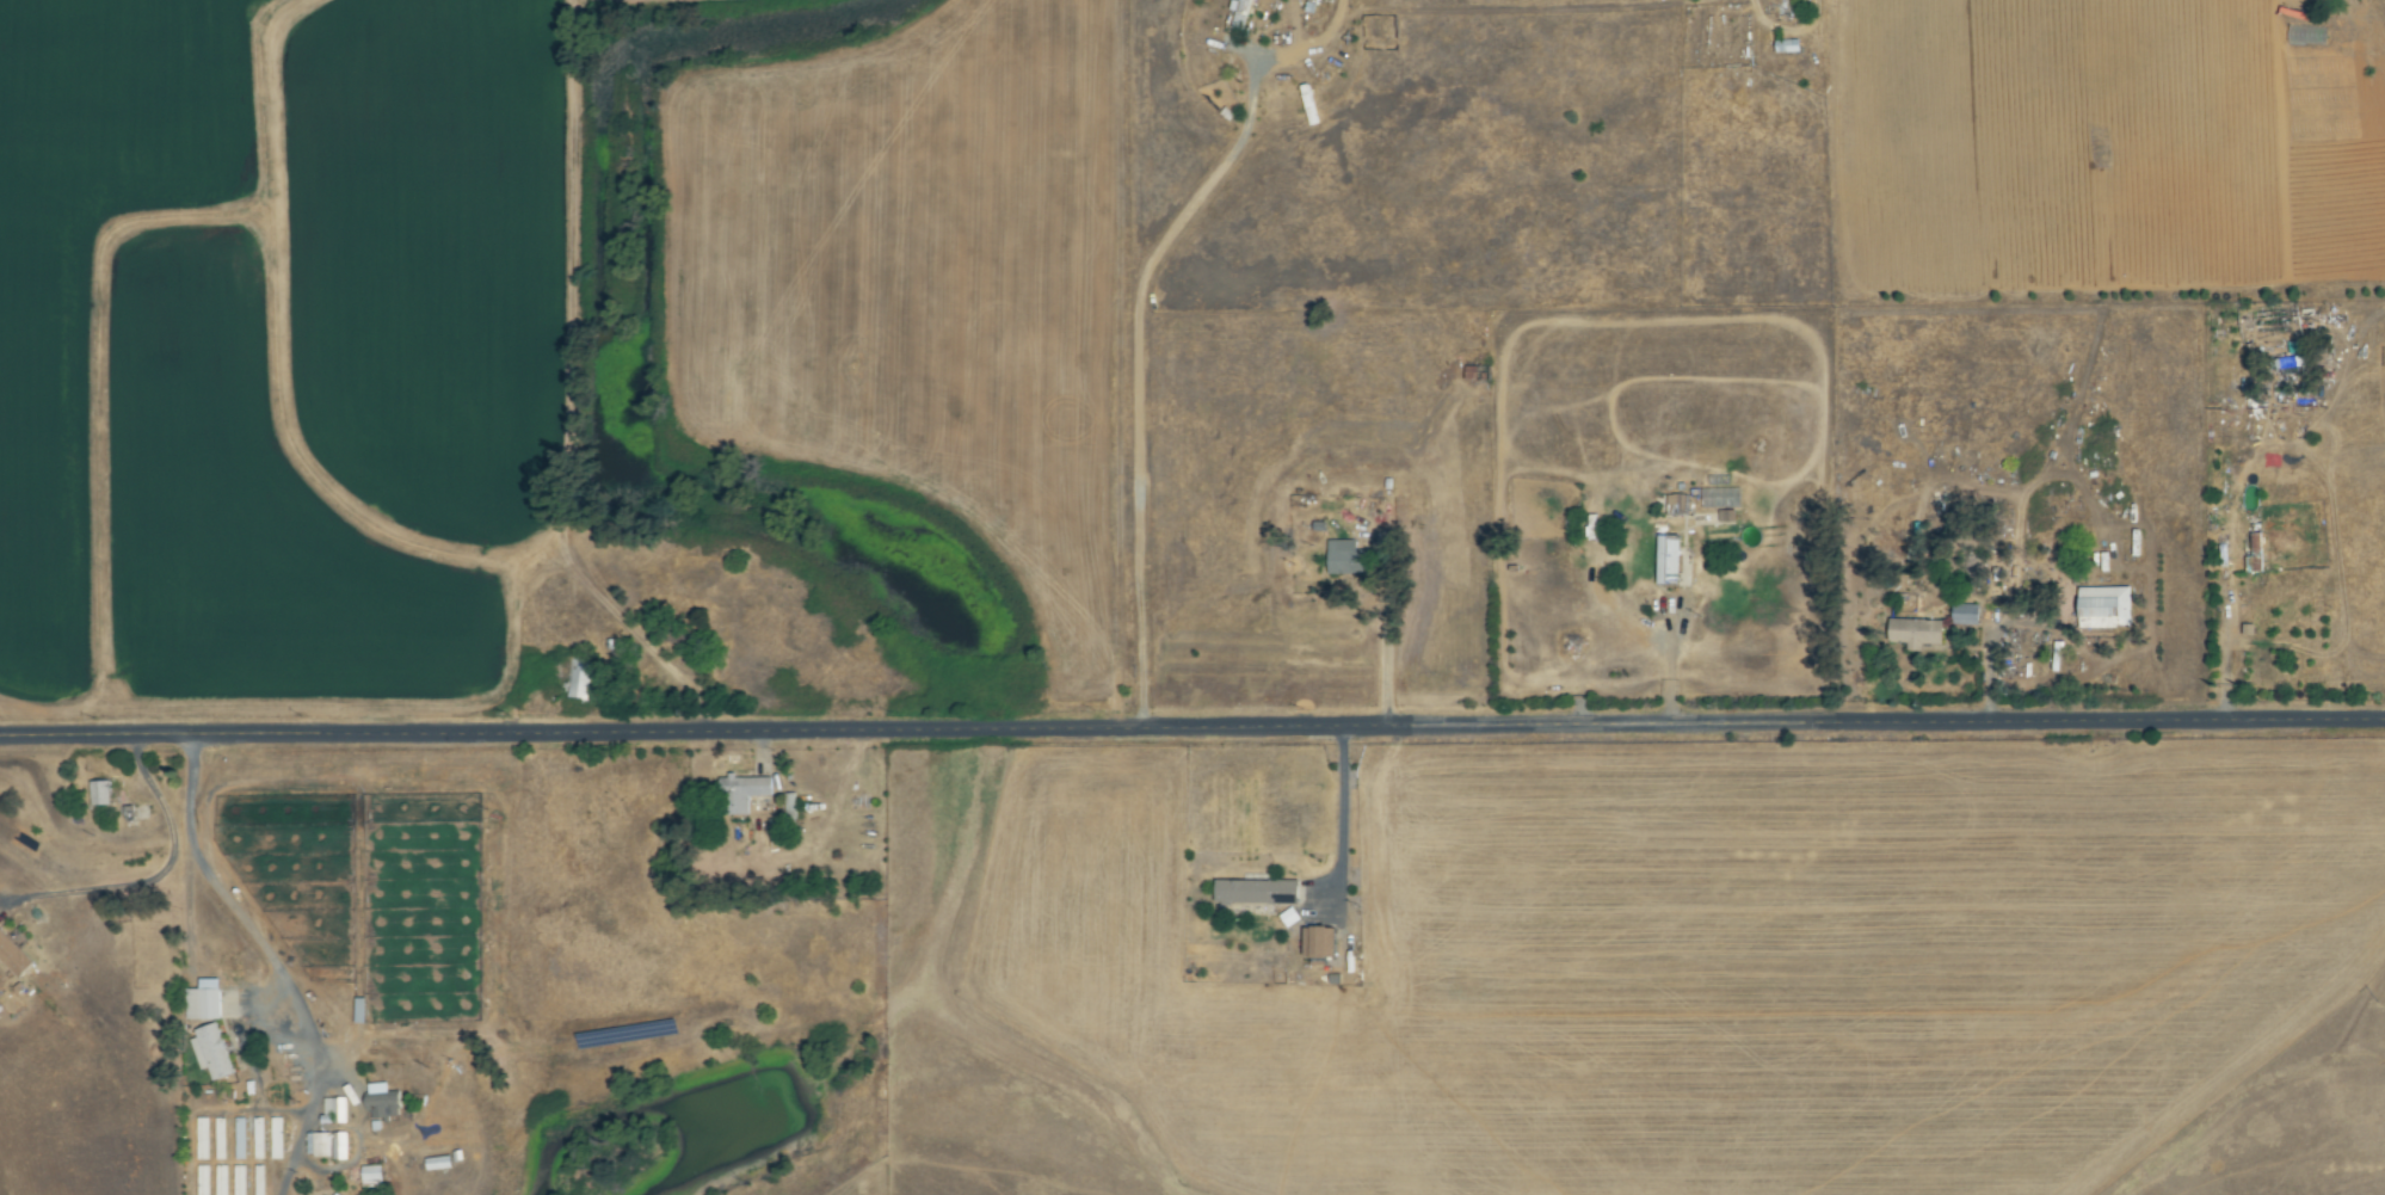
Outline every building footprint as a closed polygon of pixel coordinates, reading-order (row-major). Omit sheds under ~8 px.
[(1232,29),(1244,32),(1253,0),(1239,0),(1239,1),(1237,0),(1233,0),(1230,10),(1237,12),(1232,29)] [(2299,374),(2298,367),(2306,366),(2302,341),(2288,343),(2291,357),(2277,359),(2280,377),(2299,374)] [(1669,494),(1668,512),(1688,513),(1688,495),(1669,494)] [(2252,534),(2253,557),(2246,557),(2247,572),(2264,571),(2262,533),(2252,534)] [(1658,585),(1681,584),(1680,535),(1658,536),(1658,585)] [(1328,540),(1329,574),(1360,573),(1359,539),(1328,540)] [(2132,588),(2081,587),(2081,628),(2132,629),(2132,588)] [(1954,624),(1980,624),(1980,607),(1954,607),(1954,624)] [(1908,643),(1908,651),(1923,651),(1924,644),(1944,645),(1945,621),(1891,619),(1890,642),(1908,643)] [(589,662),(569,660),(565,699),(585,701),(589,662)] [(735,778),(735,776),(720,776),(721,816),(749,815),(748,797),(772,796),(772,777),(735,778)] [(89,782),(90,806),(110,805),(109,781),(89,782)] [(1299,881),(1216,880),(1216,904),(1299,905),(1299,881)] [(1336,958),(1337,928),(1305,927),(1304,957),(1336,958)] [(35,963),(0,929),(0,961),(19,979),(35,963)] [(185,1019),(220,1020),(221,980),(200,979),(199,989),(186,989),(185,1019)] [(194,1030),(196,1038),(190,1040),(200,1071),(208,1068),(213,1082),(235,1075),(218,1022),(194,1030)] [(370,1119),(401,1118),(400,1085),(368,1086),(370,1119)] [(347,1098),(322,1099),(323,1124),(347,1124),(347,1098)] [(271,1160),(283,1160),(282,1118),(270,1118),(271,1160)] [(307,1134),(307,1158),(347,1158),(347,1133),(307,1134)] [(382,1166),(361,1167),(362,1184),(382,1183),(382,1166)]
